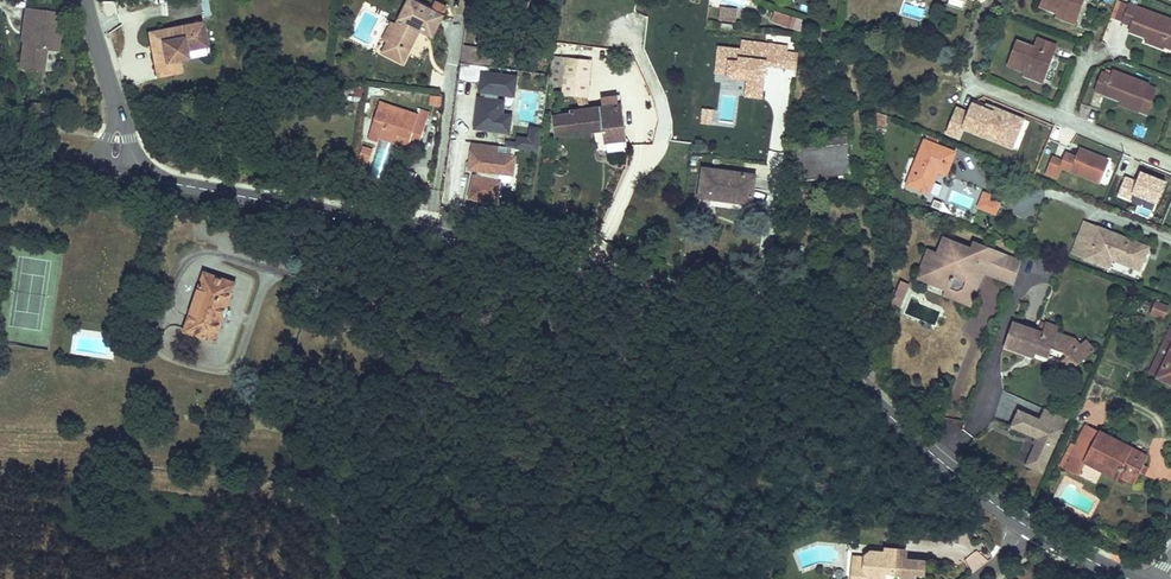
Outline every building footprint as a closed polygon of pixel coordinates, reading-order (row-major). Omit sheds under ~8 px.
[(209,0),(200,2),(203,16),(213,14),(209,0)] [(947,4),(962,9),(965,0),(948,0),(947,4)] [(1040,7),(1063,16),(1062,18),(1075,23),(1083,0),(1042,0),(1040,7)] [(429,12),(409,1),(396,25),(386,43),(382,51),(401,61),(416,34),(412,32),(414,27),(429,35),(439,18),(443,11),(432,5),(429,12)] [(1128,6),(1119,3),(1113,20),(1121,23),(1128,6)] [(1128,6),(1121,23),(1130,27),(1128,32),(1145,39),(1151,41),(1149,45),(1161,49),(1162,49),(1163,47),(1170,50),(1170,19),(1128,3),(1128,6)] [(736,22),(737,9),(721,7),(719,20),(736,22)] [(23,30),(26,9),(21,8),(15,41),(21,42),(24,42),(26,30),(23,30)] [(54,23),(55,14),(26,9),(23,30),(26,30),(24,42),(21,42),(17,64),(38,68),(42,46),(52,48),(56,23),(54,23)] [(800,30),(800,20),(775,12),(772,20),(800,30)] [(207,47),(201,16),(149,28),(160,80),(181,76),(179,63),(177,54),(207,47)] [(386,43),(396,25),(391,23),(382,41),(386,43)] [(1034,45),(1017,38),(1007,63),(1028,71),(1026,75),(1043,81),(1056,46),(1037,39),(1034,45)] [(740,48),(718,46),(715,74),(726,75),(726,77),(745,79),(744,97),(763,99),(765,67),(796,70),(797,52),(787,52),(788,45),(741,41),(740,48)] [(487,64),(490,48),(482,47),(475,47),(468,45),(461,44),(458,60),(487,64)] [(179,63),(210,57),(207,47),(177,54),(179,63)] [(591,62),(554,57),(549,94),(574,97),(583,98),(586,98),(591,62)] [(510,93),(513,75),(486,71),(487,64),(458,60),(456,78),(478,81),(477,88),(482,89),(481,97),(476,96),(472,125),(505,130),(507,114),(498,112),(500,100),(495,99),(496,91),(510,93)] [(1106,71),(1103,81),(1112,84),(1110,90),(1127,96),(1132,98),(1131,102),(1143,106),(1153,79),(1118,66),(1115,75),(1106,71)] [(579,111),(569,112),(569,116),(552,118),(554,137),(603,132),(604,140),(622,138),(619,107),(618,95),(602,97),(604,109),(586,110),(579,111)] [(441,97),(430,96),(429,103),(441,104),(441,97)] [(583,98),(574,97),(579,111),(586,110),(583,98)] [(1023,119),(974,99),(968,112),(956,107),(945,133),(960,139),(964,130),(1011,149),(1023,119)] [(407,111),(381,102),(370,135),(368,139),(376,142),(378,137),(385,140),(389,130),(400,134),(399,138),(397,142),(405,144),(407,140),(417,143),(428,113),(420,111),(418,114),(407,111)] [(713,110),(701,109),(700,124),(711,125),(713,110)] [(538,152),(541,128),(530,126),(528,137),(518,136),(517,141),(508,140),(507,146),(516,148),(516,149),(538,152)] [(399,138),(400,134),(389,130),(385,140),(396,144),(397,142),(399,138)] [(796,150),(843,142),(842,134),(795,141),(796,150)] [(956,152),(926,139),(908,184),(931,194),(936,182),(929,179),(933,168),(940,171),(947,174),(956,152)] [(508,173),(511,155),(492,152),(493,143),(469,140),(465,166),(473,167),(472,174),(470,173),(467,195),(492,199),(496,177),(494,177),(495,171),(508,173)] [(848,174),(843,142),(796,150),(801,181),(848,174)] [(371,150),(363,148),(359,159),(367,162),(371,150)] [(1107,160),(1079,148),(1076,156),(1066,152),(1063,160),(1053,156),(1050,163),(1046,174),(1058,179),(1062,168),(1098,183),(1107,160)] [(936,182),(940,171),(933,168),(929,179),(936,182)] [(748,179),(704,172),(700,196),(744,203),(748,179)] [(1166,182),(1141,172),(1137,181),(1126,177),(1118,196),(1129,201),(1132,194),(1156,203),(1166,182)] [(848,174),(801,181),(802,188),(849,181),(848,174)] [(983,209),(987,199),(988,200),(989,196),(983,193),(977,206),(983,209)] [(938,209),(941,203),(933,199),(931,206),(938,209)] [(993,213),(997,204),(988,200),(987,199),(983,209),(993,213)] [(1105,267),(1106,264),(1083,254),(1094,226),(1083,221),(1070,253),(1105,267)] [(1144,247),(1094,226),(1083,254),(1106,264),(1109,256),(1135,267),(1144,247)] [(984,269),(1000,277),(1009,257),(987,248),(986,254),(973,248),(948,238),(941,254),(931,250),(926,263),(937,269),(933,279),(950,287),(957,289),(963,288),(975,292),(980,281),(975,273),(971,271),(974,265),(984,269)] [(986,254),(987,248),(975,243),(973,248),(986,254)] [(1012,281),(1020,262),(1009,257),(1000,277),(1012,281)] [(937,269),(926,263),(921,274),(933,279),(937,269)] [(980,281),(984,269),(974,265),(971,271),(975,273),(980,281)] [(235,283),(205,273),(186,331),(215,340),(223,316),(228,317),(231,307),(227,306),(235,283)] [(907,285),(899,281),(888,305),(897,309),(907,285)] [(957,289),(950,287),(948,294),(971,302),(975,292),(963,288),(957,289)] [(1146,310),(1151,299),(1144,296),(1139,294),(1133,305),(1138,307),(1146,310)] [(1158,319),(1164,305),(1154,300),(1147,314),(1158,319)] [(1043,334),(1015,322),(1004,345),(1027,356),(1030,351),(1037,355),(1049,359),(1052,352),(1063,358),(1059,366),(1067,376),(1083,364),(1076,352),(1079,349),(1074,343),(1058,338),(1044,332),(1043,334)] [(1060,331),(1046,325),(1044,332),(1058,338),(1060,331)] [(1155,376),(1170,340),(1170,329),(1168,327),(1148,373),(1155,376)] [(1170,340),(1155,376),(1170,383),(1170,340)] [(1083,364),(1095,357),(1087,345),(1079,349),(1076,352),(1083,364)] [(1060,425),(1065,414),(1044,404),(1039,416),(1060,425)] [(1040,468),(1060,425),(1039,416),(1018,406),(1011,421),(1038,434),(1025,460),(1040,468)] [(1081,461),(1096,430),(1086,424),(1063,468),(1077,475),(1084,462),(1081,461)] [(1133,481),(1146,456),(1096,430),(1081,461),(1084,462),(1116,479),(1119,475),(1133,481)] [(953,431),(953,449),(968,449),(967,431),(953,431)] [(976,523),(981,515),(971,508),(966,516),(976,523)] [(903,560),(905,551),(893,550),(885,549),(884,553),(870,551),(865,557),(865,559),(863,571),(853,570),(852,578),(883,578),(884,573),(884,570),(892,571),(892,574),(901,576),(900,578),(910,578),(911,573),(920,574),(922,563),(903,560)] [(980,552),(969,559),(975,569),(987,562),(980,552)] [(863,571),(865,559),(855,558),(853,570),(863,571)]
